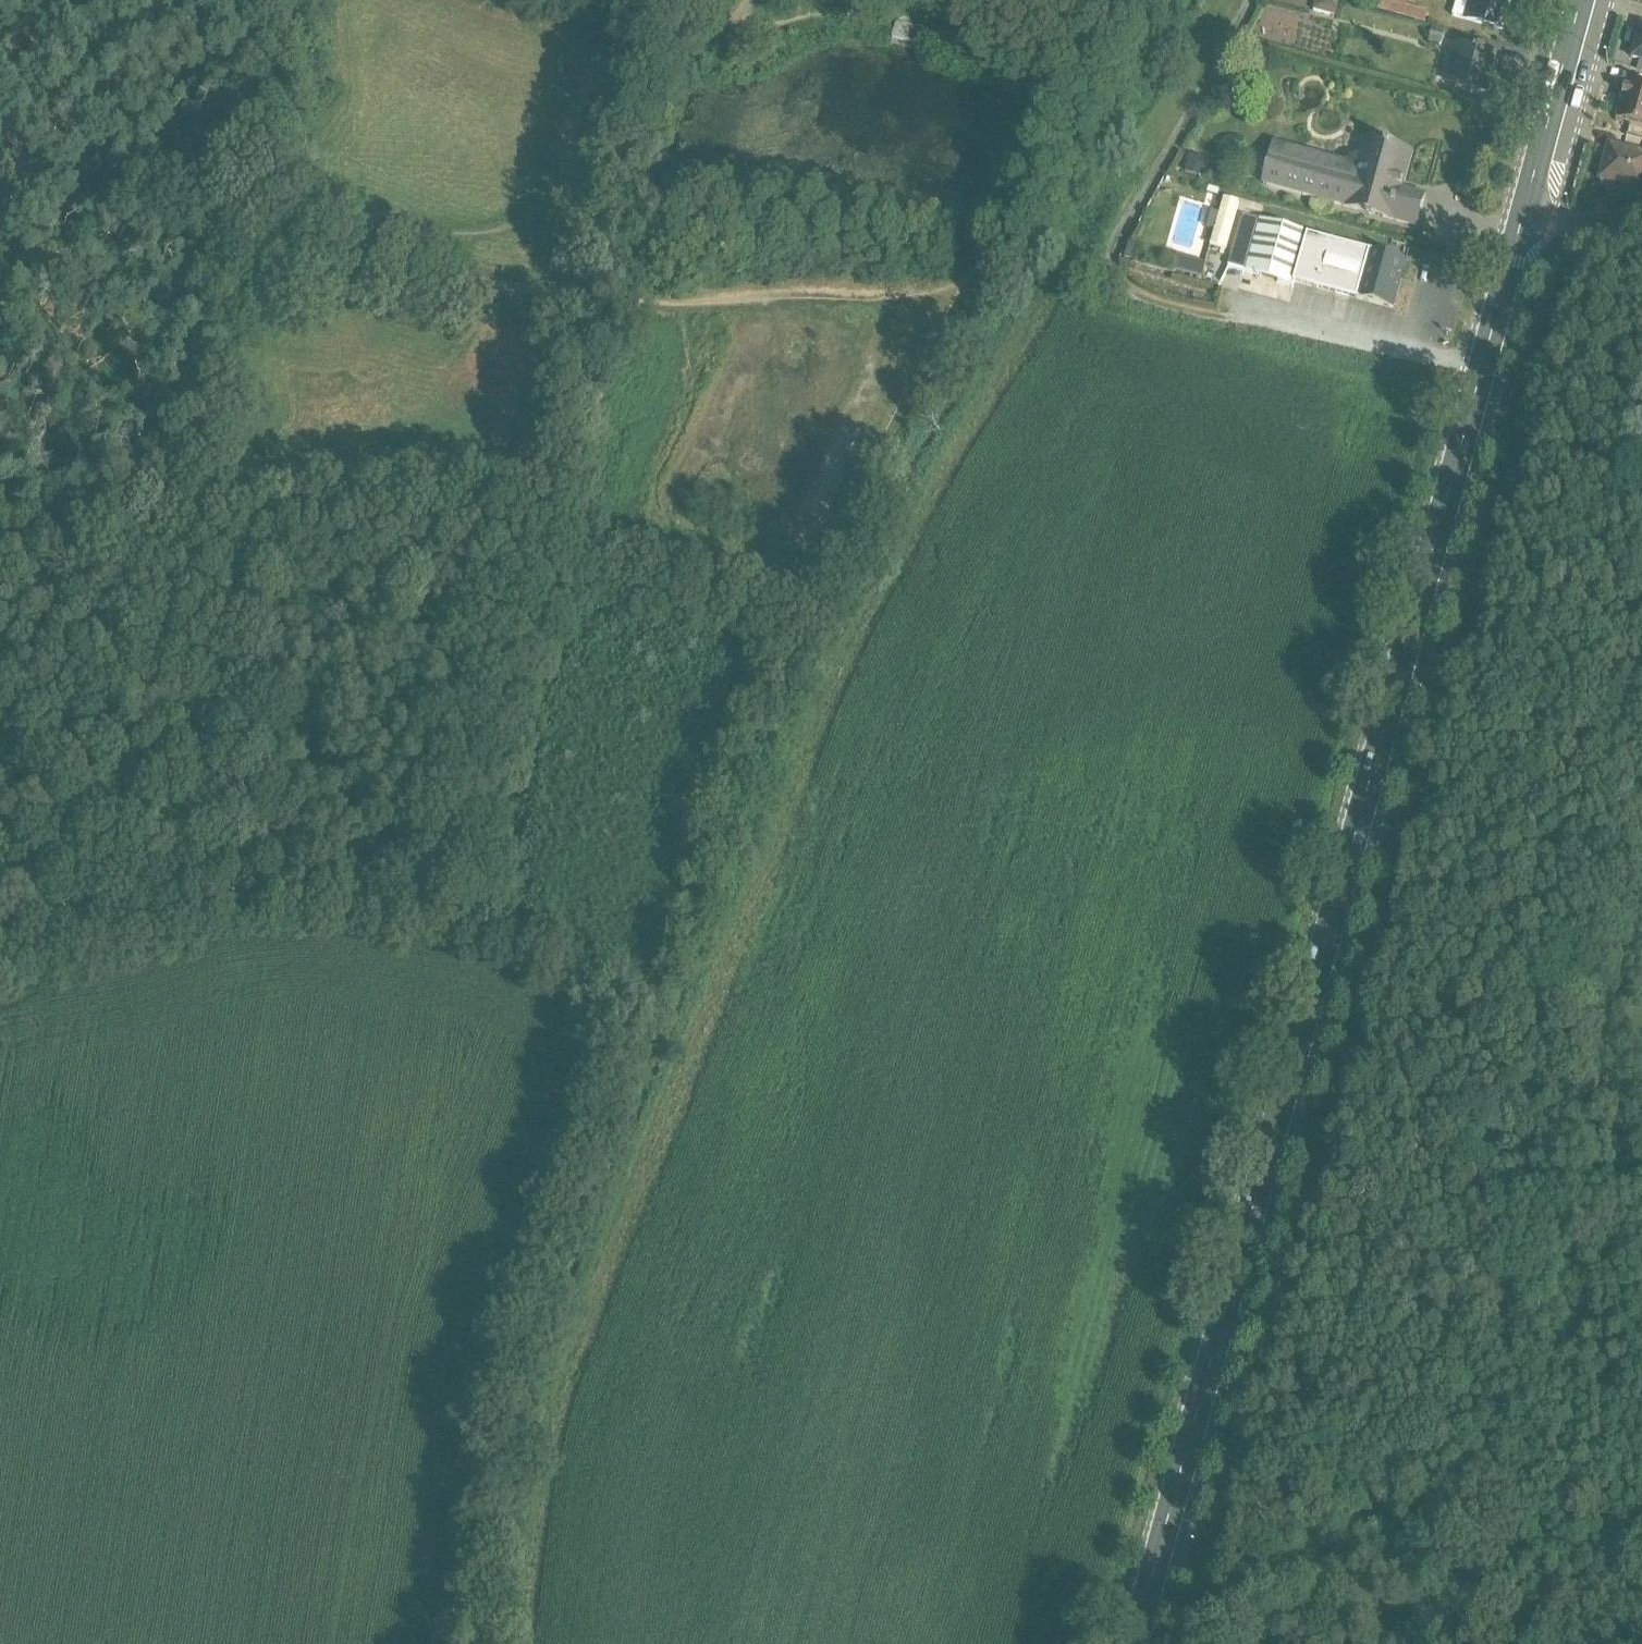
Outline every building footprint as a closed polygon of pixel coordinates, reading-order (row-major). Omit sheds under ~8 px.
[(1314,11),(1337,17),(1340,2),(1333,0),(1317,0),(1314,11)] [(1428,14),(1407,8),(1409,0),(1379,0),(1376,10),(1425,24),(1428,14)] [(1453,16),(1465,20),(1464,21),(1505,32),(1514,0),(1457,0),(1453,16)] [(1641,26),(1638,43),(1636,42),(1632,59),(1640,61),(1641,61),(1641,26)] [(1446,31),(1432,27),(1428,43),(1442,47),(1446,31)] [(1452,45),(1448,61),(1453,62),(1447,84),(1489,95),(1489,94),(1499,58),(1500,57),(1452,45)] [(1628,136),(1641,140),(1641,88),(1627,83),(1617,121),(1631,125),(1628,136)] [(1347,164),(1274,144),(1263,186),(1417,228),(1425,198),(1401,191),(1411,154),(1363,141),(1359,157),(1357,157),(1347,162),(1347,164)] [(1608,143),(1603,160),(1606,161),(1610,162),(1613,153),(1618,154),(1619,149),(1620,146),(1608,143)] [(1619,149),(1618,154),(1613,153),(1610,162),(1606,161),(1600,181),(1641,192),(1641,156),(1619,149)] [(1197,178),(1203,174),(1205,164),(1202,159),(1197,157),(1191,160),(1188,170),(1191,176),(1197,178)] [(1224,220),(1239,221),(1242,199),(1227,197),(1224,220)] [(1357,299),(1372,252),(1308,235),(1309,234),(1260,221),(1243,217),(1229,267),(1246,272),(1245,274),(1294,288),(1296,282),(1357,299)] [(1129,243),(1125,259),(1137,262),(1141,247),(1129,243)] [(1372,252),(1357,299),(1393,308),(1406,262),(1372,252)] [(1179,256),(1174,270),(1203,279),(1208,264),(1179,256)]
